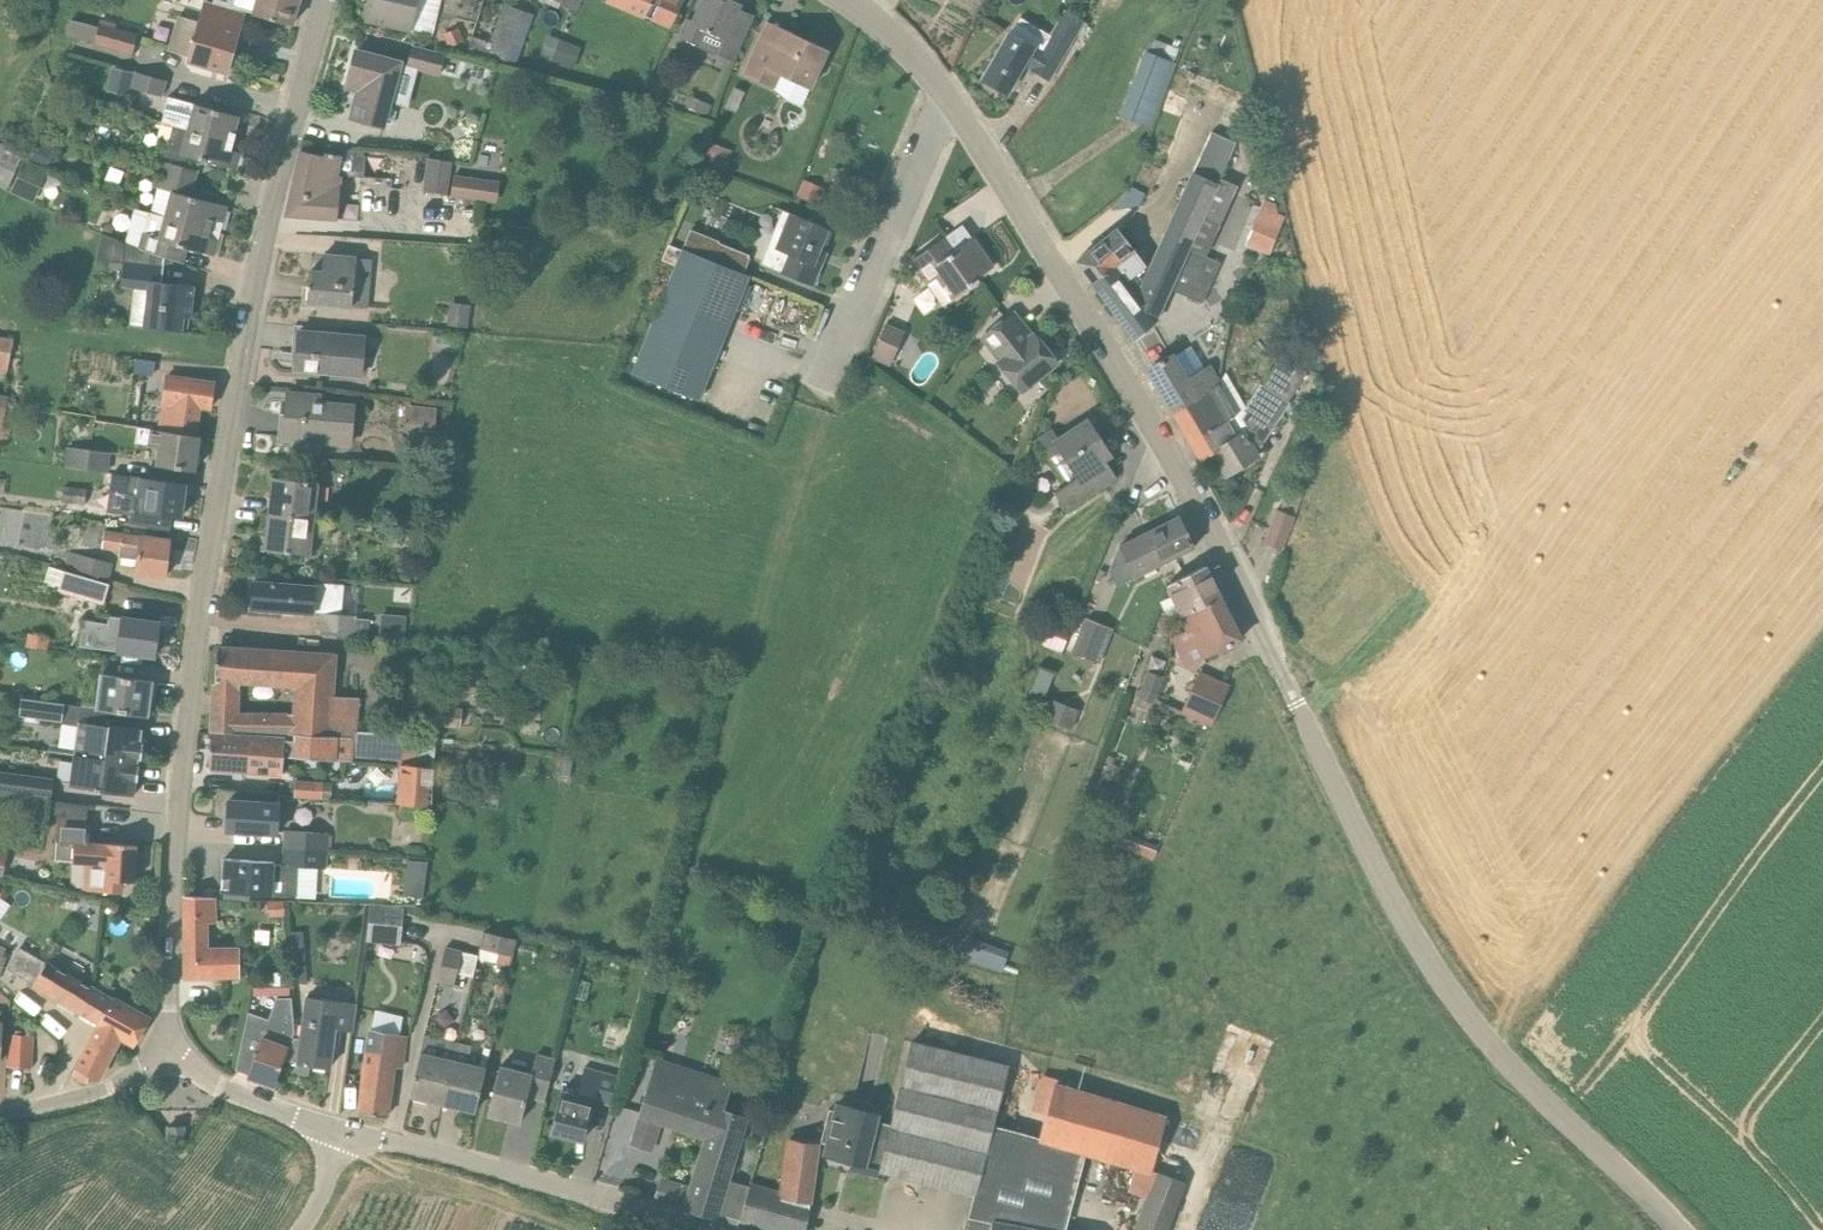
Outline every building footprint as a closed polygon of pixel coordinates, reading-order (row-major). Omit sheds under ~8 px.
[(269,19),(292,25),(299,0),(240,0),(237,10),(269,19)] [(411,31),(419,0),(370,0),(365,21),(411,31)] [(578,10),(582,0),(554,0),(578,10)] [(608,1),(668,27),(677,4),(667,0),(608,0),(608,1)] [(734,0),(702,0),(693,20),(688,18),(679,38),(700,47),(707,32),(725,40),(717,55),(732,62),(753,19),(738,13),(742,4),(734,0)] [(534,15),(504,3),(490,42),(473,36),(469,50),(515,67),(534,15)] [(188,57),(187,59),(228,71),(245,14),(202,4),(197,21),(178,15),(167,50),(188,57)] [(1047,84),(1068,49),(1085,22),(1065,9),(1050,34),(1021,18),(1012,33),(1010,32),(982,80),(1006,94),(1021,68),(1047,84)] [(69,33),(94,38),(98,20),(73,15),(69,33)] [(101,25),(96,42),(131,52),(136,35),(101,25)] [(464,40),(458,27),(443,35),(449,48),(464,40)] [(809,90),(828,50),(787,30),(780,44),(761,35),(745,73),(775,87),(780,75),(809,90)] [(559,39),(551,59),(573,68),(582,48),(559,39)] [(446,59),(411,48),(404,68),(439,79),(446,59)] [(360,87),(352,118),(380,126),(400,63),(356,51),(347,83),(360,87)] [(1175,64),(1147,53),(1122,118),(1150,129),(1175,64)] [(162,99),(163,96),(166,83),(137,75),(132,91),(162,99)] [(686,106),(707,115),(711,105),(690,96),(686,106)] [(162,122),(232,141),(239,116),(169,97),(162,122)] [(185,156),(237,170),(242,153),(230,149),(232,141),(172,125),(164,156),(183,162),(185,156)] [(1241,140),(1247,168),(1270,163),(1263,134),(1241,140)] [(24,153),(0,142),(0,186),(7,190),(24,153)] [(732,151),(709,142),(702,161),(725,169),(732,151)] [(301,151),(294,183),(320,183),(321,175),(329,176),(364,177),(365,155),(342,154),(341,157),(328,154),(327,158),(301,151)] [(452,162),(428,158),(423,191),(447,194),(452,162)] [(34,203),(48,171),(24,161),(10,192),(34,203)] [(164,164),(161,176),(195,184),(198,171),(164,164)] [(1153,326),(1171,288),(1189,248),(1217,185),(1195,175),(1193,174),(1148,273),(1135,254),(1093,282),(1136,340),(1153,326)] [(329,181),(329,176),(321,175),(320,183),(294,183),(286,216),(338,219),(340,181),(329,181)] [(496,204),(500,182),(454,175),(451,197),(496,204)] [(210,228),(216,203),(192,197),(195,184),(161,176),(158,188),(172,191),(166,217),(210,228)] [(817,205),(824,189),(804,180),(797,196),(817,205)] [(1129,186),(1123,198),(1139,205),(1144,193),(1129,186)] [(1269,202),(1264,201),(1251,236),(1273,244),(1284,216),(1278,214),(1276,207),(1269,202)] [(760,263),(781,273),(812,286),(821,266),(814,263),(828,229),(782,210),(760,263)] [(210,228),(166,217),(159,243),(203,253),(210,228)] [(682,248),(743,273),(750,255),(719,243),(719,241),(690,229),(682,248)] [(955,230),(911,261),(927,284),(937,278),(952,299),(993,267),(980,249),(972,254),(966,245),(973,239),(973,238),(956,250),(947,237),(956,231),(955,230)] [(1119,231),(1077,261),(1093,282),(1135,254),(1119,231)] [(129,327),(151,330),(189,333),(189,332),(179,331),(181,316),(190,317),(194,286),(162,282),(165,258),(119,241),(102,234),(96,260),(123,263),(120,286),(134,288),(129,327)] [(662,260),(675,266),(631,373),(698,400),(749,275),(743,273),(682,248),(682,249),(668,244),(662,260)] [(1189,248),(1171,288),(1187,295),(1204,256),(1189,248)] [(307,303),(368,309),(372,259),(324,255),(322,273),(310,271),(307,303)] [(471,305),(450,302),(447,325),(468,328),(471,305)] [(1015,313),(1014,312),(982,338),(1001,361),(998,363),(1021,391),(1057,362),(1034,334),(1030,338),(1011,315),(1015,313)] [(296,364),(296,371),(360,378),(362,339),(318,334),(319,328),(295,325),(292,353),(279,352),(278,362),(296,364)] [(892,361),(904,333),(886,325),(874,353),(892,361)] [(5,382),(13,338),(0,336),(0,381),(5,382)] [(1172,411),(1217,384),(1205,367),(1183,378),(1170,354),(1158,361),(1159,364),(1148,370),(1172,411)] [(1287,409),(1290,404),(1288,403),(1307,373),(1282,357),(1263,386),(1261,384),(1258,389),(1246,407),(1243,411),(1246,413),(1242,419),(1248,430),(1258,446),(1260,449),(1287,409)] [(156,362),(136,359),(134,375),(154,377),(156,362)] [(160,428),(195,433),(200,407),(211,408),(214,383),(168,375),(166,388),(160,428)] [(1235,417),(1217,384),(1172,411),(1201,459),(1212,452),(1243,433),(1248,430),(1242,419),(1246,413),(1243,411),(1235,417)] [(350,445),(353,405),(321,402),(319,395),(288,393),(284,439),(350,445)] [(0,394),(0,440),(8,442),(10,427),(3,426),(8,396),(0,394)] [(437,407),(405,404),(403,440),(406,440),(405,443),(432,446),(433,443),(439,443),(440,431),(435,430),(437,407)] [(1113,456),(1088,418),(1058,438),(1053,430),(1033,443),(1045,461),(1047,459),(1065,485),(1054,492),(1066,511),(1110,482),(1099,465),(1113,456)] [(160,465),(194,471),(199,438),(204,438),(204,437),(195,436),(195,433),(160,428),(140,425),(137,440),(163,444),(160,465)] [(1226,476),(1257,457),(1243,433),(1212,452),(1226,476)] [(110,452),(69,447),(65,475),(100,479),(101,472),(108,473),(110,452)] [(182,517),(186,483),(113,474),(111,493),(145,498),(143,513),(182,517)] [(269,511),(311,514),(314,482),(273,478),(269,511)] [(87,489),(63,487),(62,502),(85,505),(87,489)] [(1282,551),(1295,517),(1277,510),(1263,544),(1282,551)] [(308,554),(310,536),(328,537),(330,520),(311,518),(311,514),(269,511),(264,549),(308,554)] [(1162,563),(1195,547),(1180,516),(1147,533),(1162,563)] [(170,541),(104,533),(101,549),(120,551),(120,558),(134,560),(132,575),(165,577),(170,541)] [(1119,547),(1110,572),(1117,586),(1162,563),(1147,533),(1119,547)] [(69,553),(66,567),(107,577),(111,563),(69,553)] [(59,586),(59,589),(104,602),(109,584),(49,566),(45,581),(59,586)] [(1166,585),(1181,616),(1220,598),(1205,566),(1166,585)] [(348,579),(345,605),(357,606),(360,580),(348,579)] [(317,586),(253,582),(251,608),(315,612),(317,586)] [(1202,659),(1241,640),(1220,598),(1181,616),(1185,624),(1179,627),(1182,632),(1175,636),(1188,663),(1201,657),(1202,659)] [(368,639),(368,638),(369,618),(357,618),(357,615),(322,613),(320,629),(354,632),(354,638),(368,639)] [(1087,615),(1072,653),(1098,663),(1112,631),(1098,625),(1100,620),(1087,615)] [(155,657),(160,623),(109,616),(109,617),(114,618),(113,625),(98,623),(94,649),(123,653),(122,662),(142,664),(143,655),(155,657)] [(1054,618),(1043,645),(1061,652),(1071,626),(1054,618)] [(214,696),(238,697),(239,683),(294,687),(293,715),(213,714),(212,731),(296,737),(296,735),(332,737),(338,655),(218,648),(214,696)] [(1054,673),(1040,667),(1032,691),(1044,696),(1054,673)] [(1137,698),(1153,704),(1163,677),(1147,671),(1137,698)] [(1179,712),(1212,726),(1229,686),(1197,672),(1179,712)] [(148,716),(152,681),(102,673),(97,706),(148,716)] [(62,719),(64,701),(21,695),(18,713),(62,719)] [(1079,711),(1051,700),(1044,718),(1071,729),(1079,711)] [(469,709),(433,705),(431,723),(467,727),(469,709)] [(74,752),(139,761),(139,759),(142,760),(144,743),(141,742),(143,729),(110,723),(110,724),(79,720),(74,752)] [(212,735),(209,767),(246,770),(248,738),(212,735)] [(352,763),(354,739),(332,737),(296,735),(296,737),(294,760),(352,763)] [(436,738),(418,737),(416,765),(434,767),(436,738)] [(285,740),(248,738),(246,770),(283,773),(285,740)] [(134,796),(139,761),(74,752),(70,784),(96,788),(95,790),(134,796)] [(431,806),(432,790),(434,767),(416,765),(403,765),(400,804),(431,806)] [(50,798),(53,776),(0,769),(0,791),(50,798)] [(298,792),(324,794),(326,777),(299,775),(298,792)] [(228,801),(226,830),(275,833),(277,804),(228,801)] [(90,823),(58,820),(56,860),(86,862),(84,890),(122,893),(123,882),(134,882),(137,845),(106,843),(106,844),(89,843),(90,823)] [(284,833),(283,847),(324,849),(325,834),(284,833)] [(1152,859),(1157,846),(1123,833),(1118,846),(1152,859)] [(296,895),(297,867),(323,867),(324,849),(283,847),(282,864),(272,864),(272,861),(224,859),(222,892),(296,895)] [(408,892),(428,893),(429,856),(409,856),(408,892)] [(214,897),(185,896),(186,977),(240,976),(239,952),(207,951),(207,923),(215,923),(214,897)] [(10,905),(0,897),(0,919),(10,905)] [(268,901),(269,916),(285,916),(284,901),(268,901)] [(400,945),(401,941),(404,906),(370,903),(366,941),(400,945)] [(303,931),(289,933),(293,982),(308,982),(303,931)] [(516,939),(483,931),(479,949),(495,952),(492,962),(509,966),(511,955),(513,955),(516,939)] [(968,941),(961,960),(975,965),(976,962),(981,945),(982,942),(969,938),(968,941)] [(462,951),(461,951),(445,947),(437,981),(454,985),(462,951)] [(8,969),(61,1001),(60,1002),(97,1023),(109,996),(20,948),(8,969)] [(133,1045),(150,1019),(109,996),(97,1023),(99,1024),(73,1073),(87,1081),(90,1075),(97,1079),(122,1038),(133,1045)] [(261,1040),(243,1033),(236,1070),(275,1085),(295,1033),(292,998),(276,998),(261,1040)] [(303,1038),(296,1037),(287,1061),(298,1062),(298,1065),(329,1069),(335,1029),(352,1031),(356,1005),(309,998),(303,1038)] [(372,1030),(359,1112),(387,1118),(396,1066),(403,1068),(407,1036),(391,1033),(372,1030)] [(32,1038),(9,1037),(7,1064),(30,1065),(32,1038)] [(421,1051),(410,1096),(444,1104),(458,1043),(442,1039),(438,1055),(421,1051)] [(730,1048),(741,1052),(744,1043),(733,1039),(730,1048)] [(1038,1137),(994,1125),(1009,1064),(912,1040),(889,1124),(881,1171),(973,1194),(968,1217),(997,1222),(1039,1229),(1065,1229),(1085,1152),(1038,1137)] [(458,1043),(444,1104),(476,1111),(486,1067),(468,1062),(472,1046),(458,1043)] [(500,1065),(488,1114),(521,1123),(528,1099),(543,1103),(555,1058),(536,1053),(531,1073),(500,1065)] [(717,1212),(723,1194),(747,1118),(719,1109),(727,1084),(657,1062),(632,1145),(651,1151),(661,1121),(709,1137),(692,1189),(661,1180),(655,1200),(715,1217),(717,1212)] [(595,1101),(610,1105),(617,1076),(584,1068),(576,1092),(562,1089),(551,1130),(585,1139),(595,1101)] [(1038,1137),(1085,1152),(1148,1171),(1164,1114),(1054,1082),(1038,1137)] [(829,1109),(827,1119),(821,1143),(828,1144),(825,1157),(858,1165),(856,1172),(879,1177),(881,1171),(889,1124),(878,1121),(880,1113),(836,1102),(834,1111),(829,1109)] [(187,1128),(167,1127),(167,1142),(186,1143),(187,1128)] [(818,1143),(789,1138),(782,1190),(751,1182),(739,1219),(776,1229),(806,1229),(809,1203),(810,1203),(818,1143)] [(1181,1180),(1154,1171),(1134,1229),(1164,1229),(1181,1180)] [(997,1222),(968,1217),(964,1229),(996,1229),(997,1222)]
